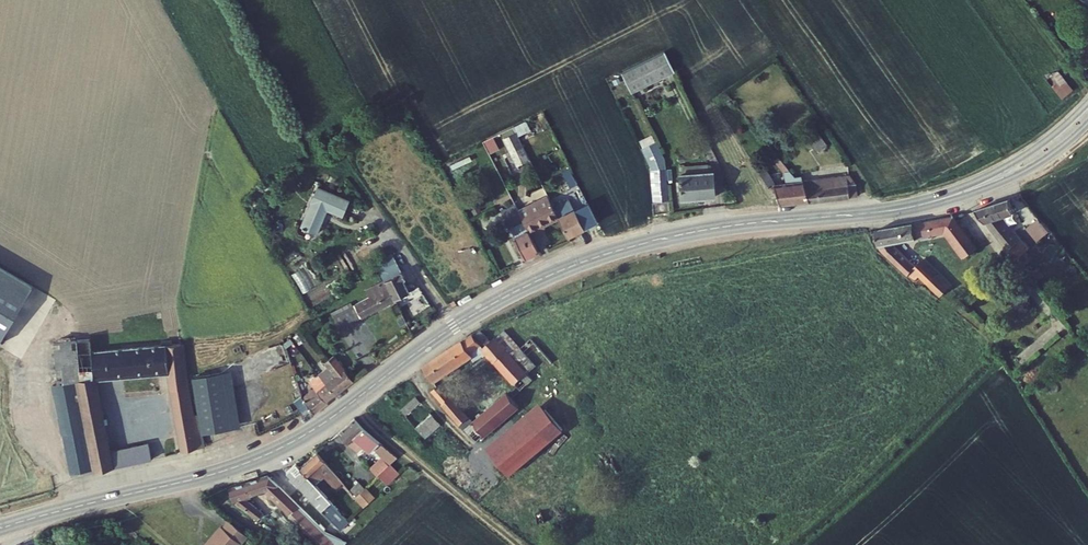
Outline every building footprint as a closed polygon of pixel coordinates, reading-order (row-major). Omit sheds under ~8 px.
[(647,85),(658,79),(648,59),(637,66),(647,85)] [(647,85),(637,66),(627,71),(637,90),(647,85)] [(1062,98),(1073,89),(1057,70),(1046,79),(1062,98)] [(627,71),(617,76),(627,95),(637,90),(627,71)] [(501,134),(515,166),(529,159),(519,137),(531,131),(527,122),(501,134)] [(495,138),(486,140),(488,151),(497,149),(495,138)] [(654,148),(643,154),(651,169),(654,174),(659,212),(670,210),(663,166),(654,148)] [(775,209),(795,206),(791,182),(795,182),(791,176),(780,178),(771,160),(753,169),(764,190),(771,186),(775,209)] [(826,201),(861,195),(849,176),(823,180),(824,187),(822,188),(824,192),(826,201)] [(805,180),(795,182),(791,182),(795,206),(826,201),(824,192),(822,188),(807,190),(805,180)] [(698,209),(694,187),(682,188),(685,209),(698,209)] [(711,190),(694,187),(698,209),(713,208),(711,190)] [(324,194),(290,195),(291,240),(309,239),(308,211),(324,210),(324,194)] [(563,222),(561,217),(552,200),(538,208),(550,229),(563,222)] [(1020,219),(1014,204),(980,217),(1018,268),(1025,262),(1018,253),(1022,250),(1004,225),(1020,219)] [(513,227),(515,232),(528,225),(523,216),(517,206),(502,213),(506,220),(505,221),(509,230),(510,229),(513,227)] [(543,233),(550,229),(538,208),(523,216),(528,225),(536,240),(544,236),(543,233)] [(563,222),(571,236),(585,228),(575,209),(561,217),(563,222)] [(1025,226),(1035,241),(1049,233),(1039,218),(1025,226)] [(920,280),(939,301),(948,294),(922,265),(915,272),(895,249),(894,246),(918,241),(920,243),(929,241),(931,239),(946,236),(965,260),(978,251),(954,220),(875,236),(879,251),(912,287),(920,280)] [(542,251),(536,240),(528,225),(515,232),(518,237),(515,239),(516,240),(527,260),(542,251)] [(513,227),(510,229),(515,239),(518,237),(515,232),(513,227)] [(374,266),(379,274),(383,281),(399,273),(390,257),(374,266)] [(2,351),(36,293),(0,272),(0,350),(2,351)] [(385,284),(396,302),(411,293),(399,273),(383,281),(385,284)] [(338,334),(396,302),(385,284),(368,294),(371,300),(332,322),(338,334)] [(498,329),(489,336),(505,355),(514,348),(498,329)] [(477,346),(484,340),(476,330),(468,336),(477,346)] [(456,339),(419,367),(430,381),(465,355),(468,358),(479,350),(512,391),(525,381),(519,374),(529,367),(514,348),(505,355),(489,336),(484,340),(477,346),(468,336),(467,334),(458,341),(456,339)] [(62,390),(76,386),(94,382),(95,385),(99,384),(92,353),(90,341),(55,349),(62,390)] [(174,344),(92,353),(99,384),(163,373),(179,450),(205,445),(202,432),(191,383),(183,385),(174,344)] [(334,353),(326,359),(336,373),(328,379),(323,372),(310,381),(313,384),(326,402),(357,380),(334,353)] [(217,372),(219,381),(230,377),(229,370),(217,372)] [(217,372),(210,374),(214,383),(219,381),(217,372)] [(202,432),(229,426),(219,381),(214,383),(210,374),(190,378),(191,383),(202,432)] [(240,424),(230,377),(219,381),(229,426),(240,424)] [(82,416),(61,421),(72,482),(95,476),(95,479),(150,463),(146,447),(108,458),(95,385),(94,382),(76,386),(82,416)] [(326,402),(313,384),(299,394),(307,405),(314,414),(329,404),(326,402)] [(470,444),(509,409),(498,396),(467,424),(436,385),(426,393),(458,433),(460,432),(470,444)] [(76,386),(62,390),(56,392),(61,421),(82,416),(76,386)] [(307,405),(299,394),(291,400),(298,410),(307,405)] [(409,428),(426,416),(415,403),(398,415),(409,428)] [(484,456),(536,411),(530,405),(479,450),(484,456)] [(554,431),(536,411),(484,456),(502,477),(554,431)] [(360,434),(351,423),(334,435),(343,445),(354,456),(361,449),(384,468),(384,467),(392,460),(360,434)] [(323,481),(330,475),(312,454),(292,469),(300,478),(312,469),(323,481)] [(300,478),(292,469),(289,465),(279,472),(318,519),(328,511),(316,497),(300,478)] [(393,477),(384,467),(384,468),(375,476),(383,485),(393,477)] [(260,475),(219,489),(226,504),(247,521),(254,513),(236,498),(255,492),(277,517),(289,507),(260,475)] [(344,491),(350,498),(359,490),(353,483),(344,491)] [(365,497),(359,490),(350,498),(355,506),(365,497)] [(328,511),(336,504),(327,494),(323,498),(320,494),(316,497),(328,511)] [(365,497),(355,506),(357,508),(367,499),(365,497)] [(289,507),(277,517),(276,518),(290,533),(302,521),(289,507)] [(248,542),(230,524),(224,531),(223,531),(209,544),(245,544),(248,542)]
